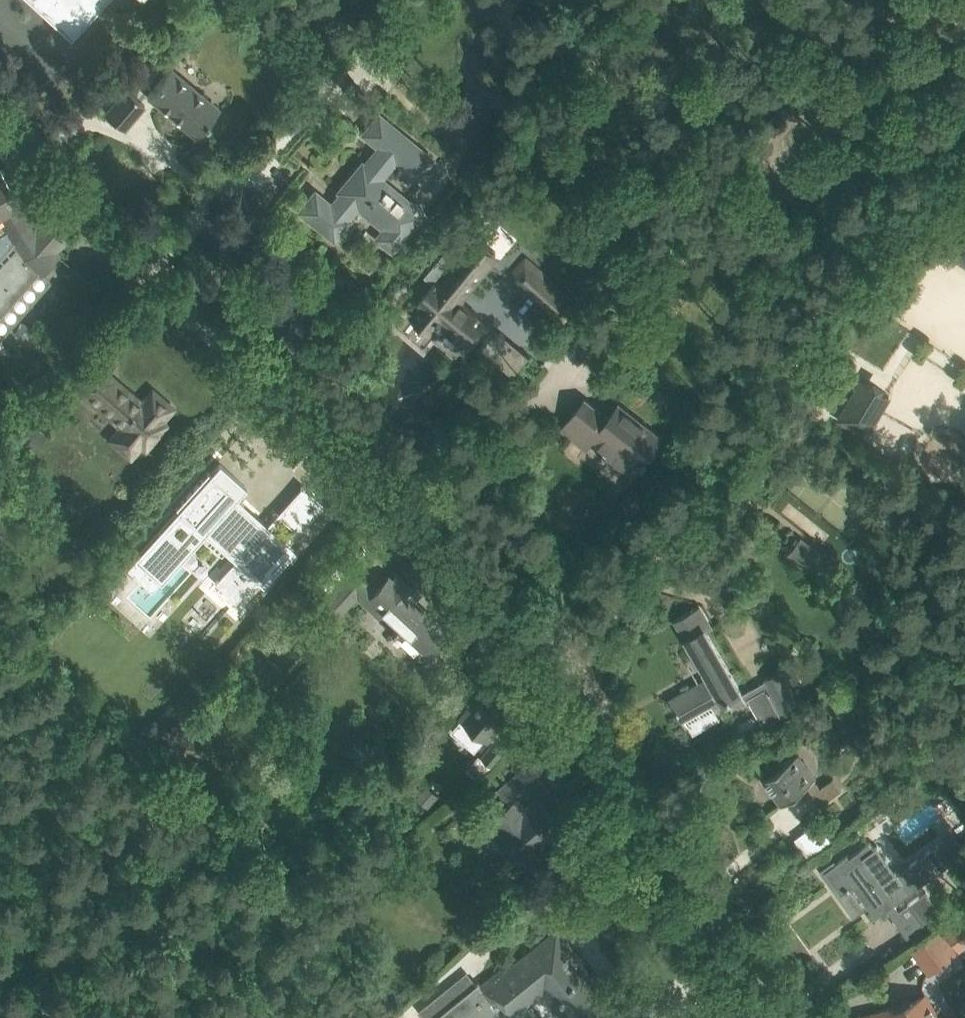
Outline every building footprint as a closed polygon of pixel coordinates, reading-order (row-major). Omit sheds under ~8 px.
[(71,38),(106,0),(30,0),(71,38)] [(169,69),(148,94),(197,135),(219,109),(170,68),(169,69)] [(145,107),(126,92),(106,116),(124,132),(145,107)] [(300,210),(334,238),(349,220),(347,218),(357,206),(384,228),(377,237),(393,250),(423,214),(419,202),(408,201),(380,178),(395,160),(416,177),(432,158),(379,114),(363,133),(382,148),(367,166),(362,163),(339,191),(344,195),(333,207),(315,192),(300,210)] [(3,311),(38,272),(40,274),(58,254),(55,252),(61,245),(37,225),(35,227),(1,172),(0,173),(0,315),(3,311)] [(413,316),(431,332),(442,319),(470,342),(485,323),(458,300),(497,253),(478,237),(470,247),(457,236),(425,275),(434,282),(419,301),(423,304),(413,316)] [(547,278),(533,294),(564,321),(578,306),(547,278)] [(629,331),(624,339),(639,349),(644,341),(629,331)] [(84,377),(76,386),(122,426),(121,427),(140,444),(148,436),(152,439),(165,424),(161,420),(172,408),(152,391),(141,403),(105,372),(94,385),(84,377)] [(681,439),(671,431),(696,399),(691,394),(685,401),(656,378),(637,403),(619,390),(605,408),(591,398),(597,390),(577,374),(545,415),(566,432),(570,427),(609,458),(579,498),(603,517),(645,464),(655,472),(681,439)] [(839,418),(865,434),(888,395),(861,380),(839,418)] [(16,471),(49,435),(29,417),(0,449),(0,456),(16,471)] [(178,509),(134,558),(135,559),(160,581),(161,582),(205,533),(212,539),(215,536),(237,557),(235,560),(215,582),(236,601),(258,576),(263,580),(290,550),(245,509),(247,507),(237,498),(247,487),(220,463),(210,474),(208,472),(176,507),(178,509)] [(306,485),(326,497),(330,489),(311,477),(306,485)] [(302,541),(343,503),(333,493),(323,502),(305,483),(294,493),(309,510),(290,528),(302,541)] [(787,554),(812,574),(826,555),(801,536),(787,554)] [(352,566),(335,584),(312,608),(328,622),(367,580),(352,566)] [(389,575),(375,590),(368,598),(425,650),(437,637),(443,643),(446,640),(442,637),(448,630),(414,599),(420,593),(398,572),(392,578),(389,575)] [(711,626),(710,625),(700,607),(676,621),(710,679),(672,700),(677,709),(676,710),(677,713),(679,712),(683,719),(711,703),(713,706),(726,698),(732,708),(748,698),(764,726),(785,713),(786,714),(800,706),(780,671),(766,679),(766,680),(743,694),(705,629),(711,626)] [(462,719),(453,731),(474,749),(484,738),(486,740),(502,722),(515,707),(491,687),(483,696),(479,692),(466,707),(458,716),(462,719)] [(496,740),(482,756),(492,765),(506,749),(496,740)] [(798,753),(780,767),(763,779),(781,803),(805,786),(819,806),(842,789),(833,778),(820,787),(814,779),(816,778),(798,753)] [(528,764),(498,790),(509,802),(480,826),(493,841),(498,837),(522,866),(555,837),(551,832),(563,822),(542,796),(541,797),(539,794),(547,787),(528,764)] [(419,799),(428,806),(439,794),(429,786),(419,799)] [(847,855),(825,871),(841,893),(853,885),(876,916),(950,862),(937,844),(898,872),(878,844),(873,847),(869,842),(849,857),(847,855)] [(944,918),(956,910),(948,899),(937,907),(924,890),(908,902),(928,929),(944,917),(944,918)] [(558,928),(503,972),(501,969),(481,985),(479,982),(434,1017),(488,1017),(499,1010),(491,1001),(500,994),(516,1014),(530,1003),(522,993),(542,976),(548,983),(553,984),(581,1017),(625,1017),(612,1001),(602,1009),(591,995),(601,987),(567,945),(570,943),(558,928)] [(958,951),(943,930),(915,951),(930,972),(958,951)] [(879,1012),(859,1016),(860,1017),(939,1017),(926,995),(893,1013),(892,1008),(879,1012)]
